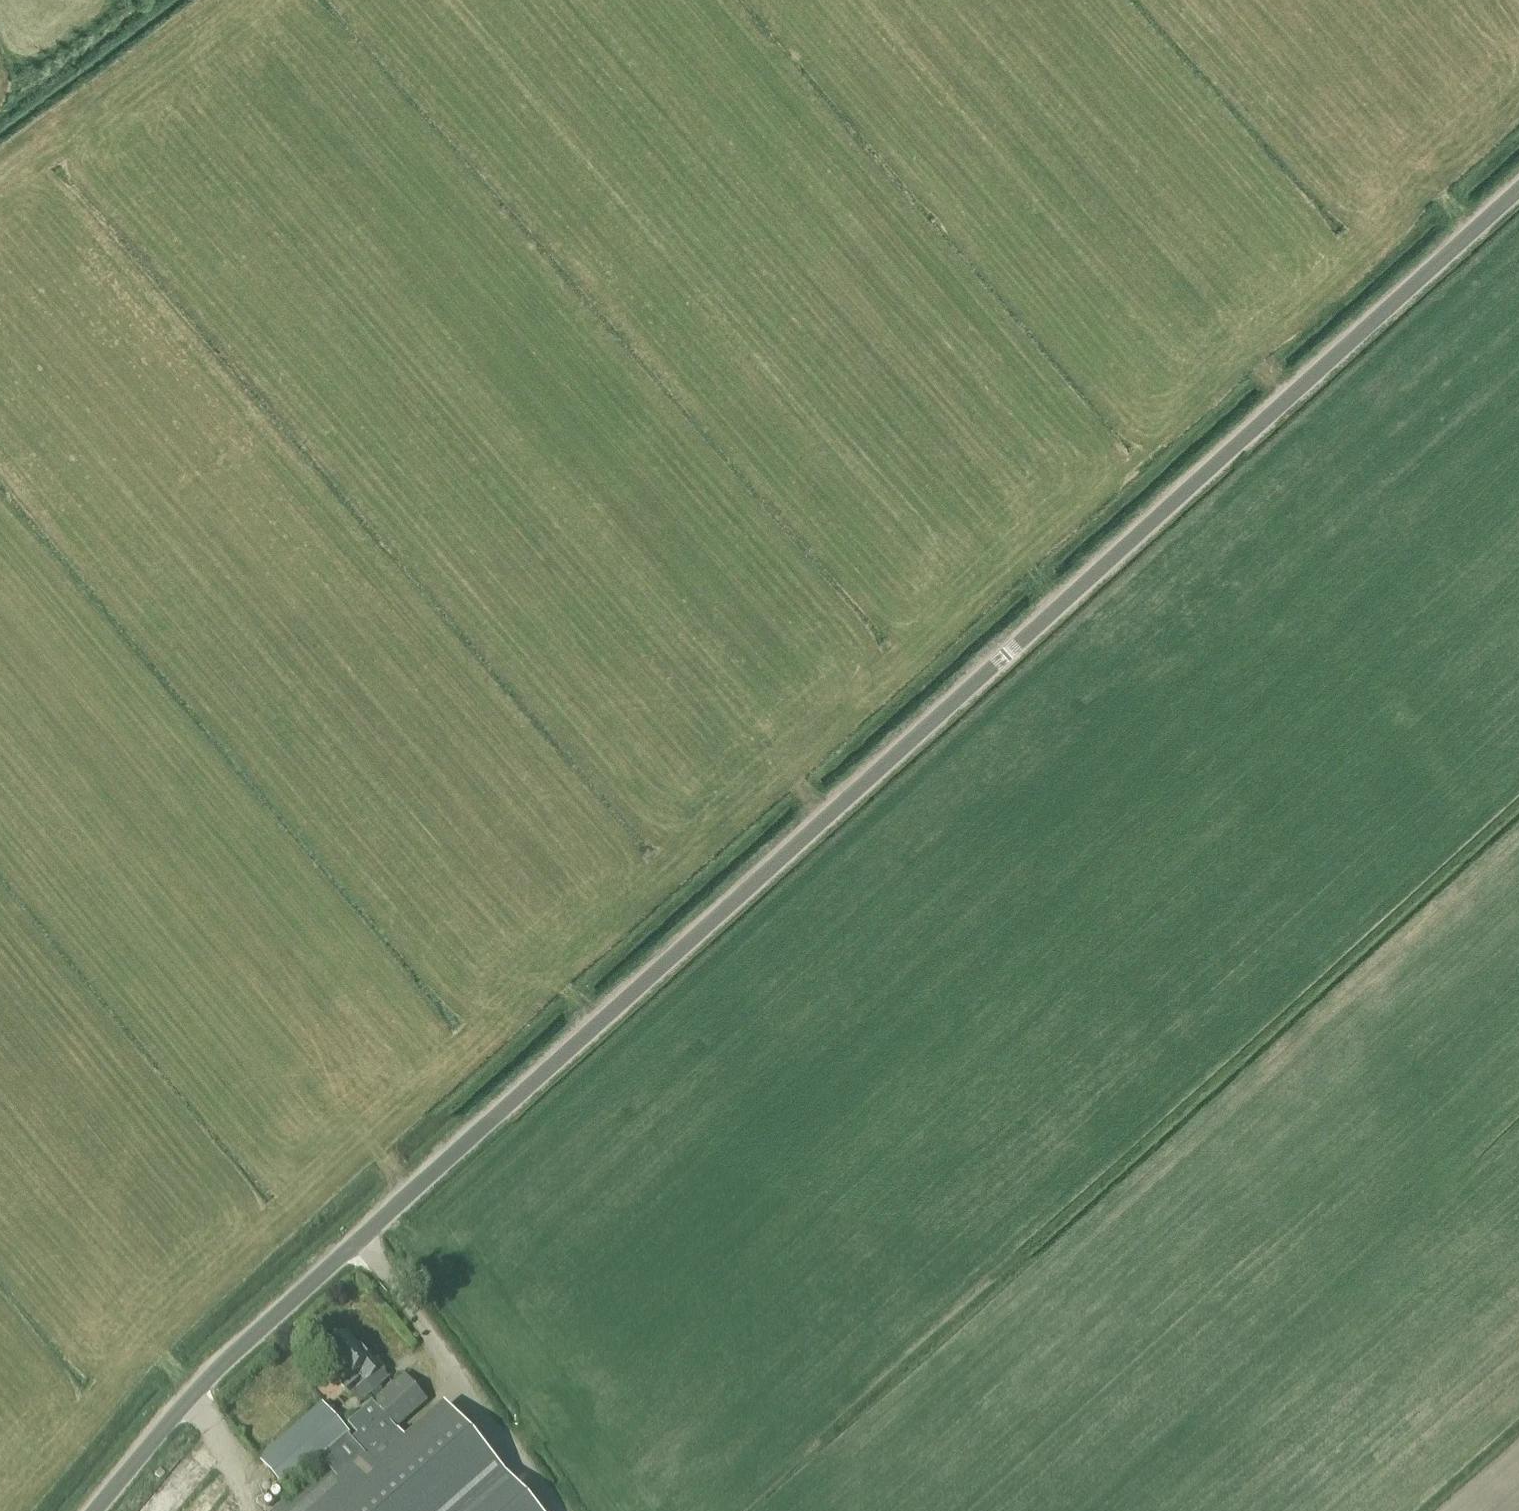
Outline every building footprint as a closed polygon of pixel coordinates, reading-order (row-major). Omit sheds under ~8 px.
[(329,1355),(350,1380),(357,1374),(366,1385),(382,1371),(363,1348),(360,1351),(349,1338),(340,1345),(336,1345),(331,1349),(331,1353),(329,1355)] [(320,1462),(351,1435),(323,1403),(258,1460),(285,1492),(320,1462)] [(403,1437),(374,1404),(347,1426),(361,1442),(355,1446),(380,1475),(411,1449),(402,1438),(403,1437)] [(320,1462),(323,1466),(274,1510),(463,1510),(506,1474),(453,1412),(411,1449),(380,1475),(355,1446),(350,1440),(353,1437),(351,1435),(320,1462)] [(463,1510),(538,1510),(506,1474),(463,1510)]
